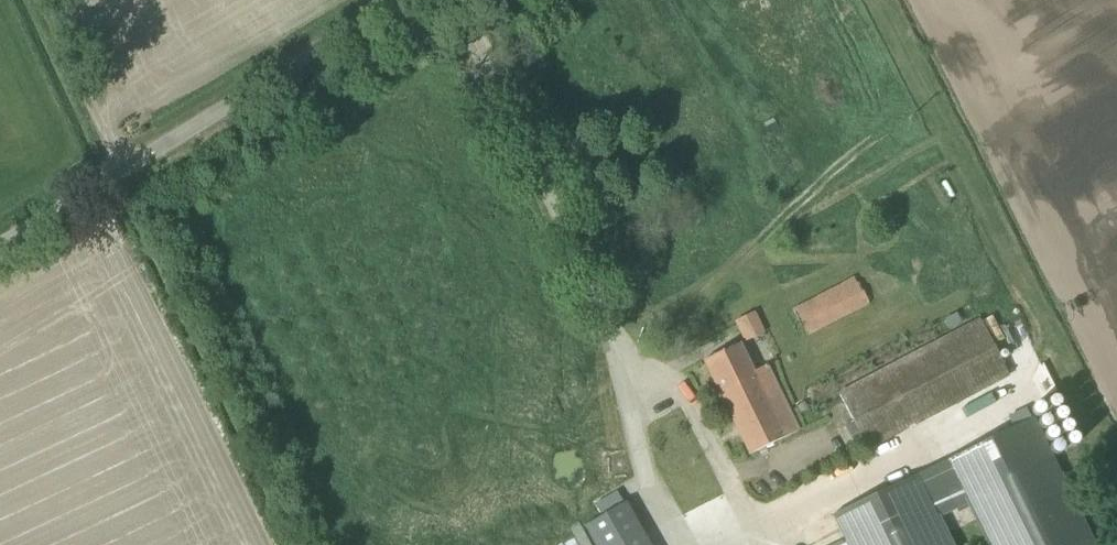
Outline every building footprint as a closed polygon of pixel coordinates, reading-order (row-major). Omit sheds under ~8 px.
[(855,276),(794,309),(808,335),(869,302),(855,276)] [(740,342),(763,331),(752,309),(730,319),(740,342)] [(867,448),(887,438),(1010,375),(982,321),(840,394),(867,448)] [(704,361),(750,455),(800,430),(767,365),(754,371),(740,343),(704,361)] [(846,543),(847,544),(951,544),(938,518),(968,502),(989,544),(1097,544),(1035,417),(917,474),(841,511),(848,527),(840,531),(846,543)] [(595,503),(603,516),(625,503),(617,491),(595,503)] [(593,527),(601,544),(644,544),(629,512),(593,527)]
